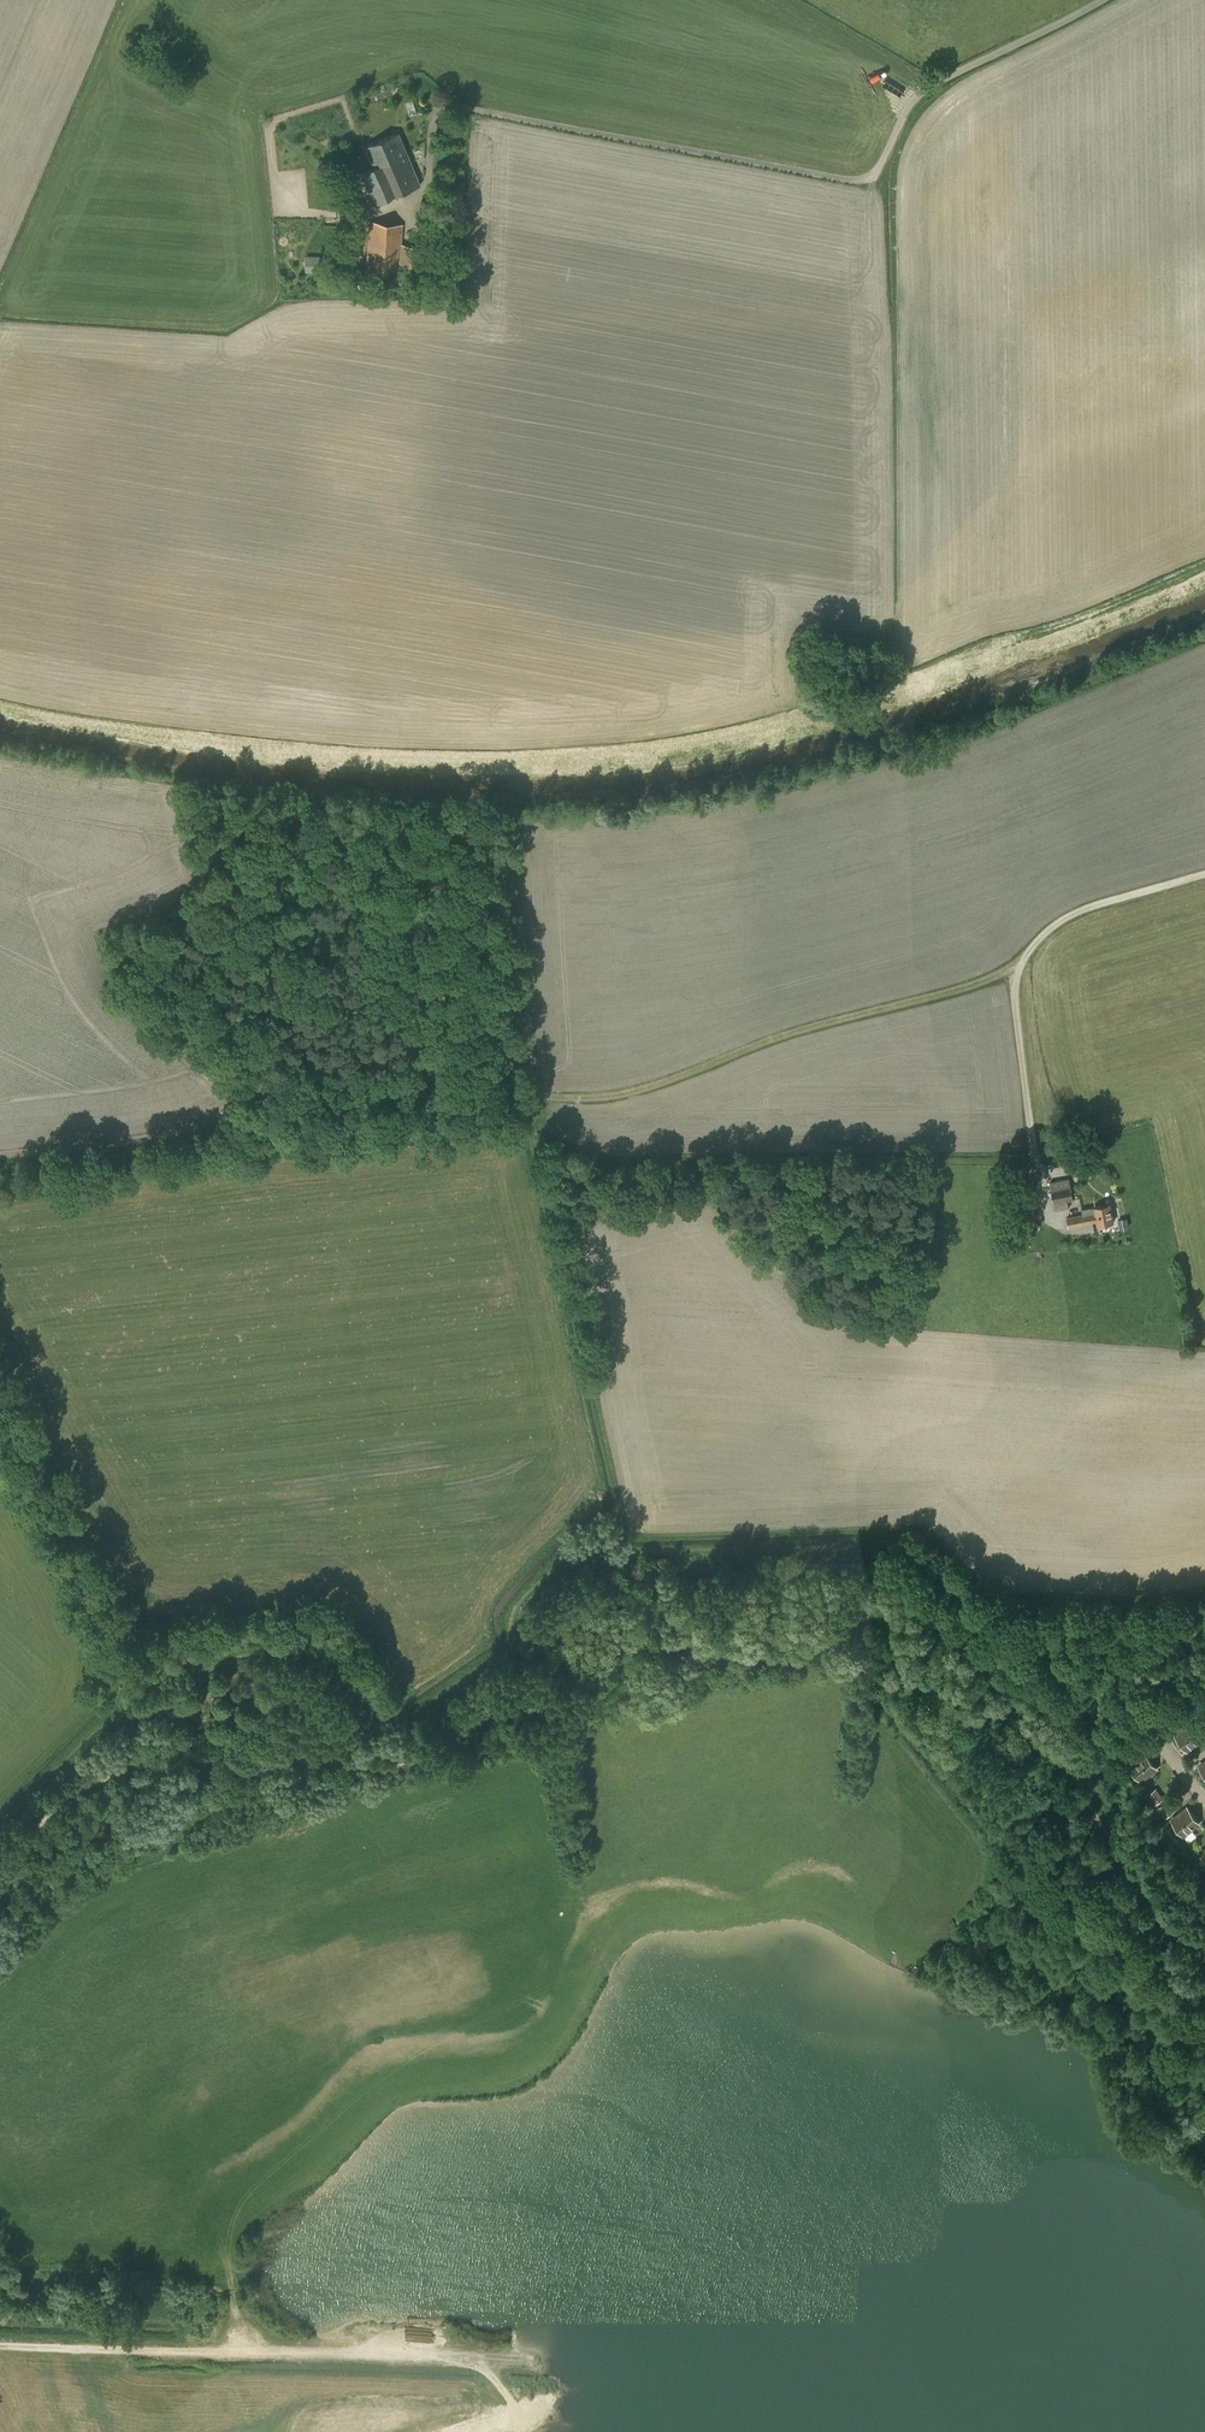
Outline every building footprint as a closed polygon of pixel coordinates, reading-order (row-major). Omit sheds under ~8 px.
[(357,174),(370,205),(420,184),(398,133),(364,147),(373,168),(357,174)] [(419,220),(432,222),(434,202),(421,201),(419,220)] [(423,276),(427,247),(402,244),(403,225),(370,221),(365,276),(388,279),(389,270),(397,271),(396,273),(423,276)] [(432,266),(446,268),(447,253),(433,251),(432,266)] [(307,254),(306,270),(322,270),(322,255),(307,254)] [(439,268),(437,287),(453,289),(455,270),(439,268)] [(1050,1182),(1054,1204),(1074,1200),(1069,1178),(1050,1182)] [(1034,1198),(1016,1197),(1013,1197),(1011,1209),(1033,1210),(1034,1198)] [(1114,1222),(1111,1203),(1094,1206),(1094,1208),(1084,1210),(1085,1213),(1067,1217),(1069,1228),(1097,1222),(1097,1225),(1114,1222)] [(1012,1236),(1010,1245),(1019,1248),(1022,1239),(1012,1236)] [(1183,1708),(1190,1718),(1200,1711),(1193,1701),(1183,1708)] [(1191,1723),(1175,1735),(1187,1750),(1203,1738),(1191,1723)] [(1157,1768),(1145,1753),(1129,1765),(1141,1780),(1157,1768)] [(1146,1795),(1154,1805),(1164,1797),(1156,1787),(1146,1795)] [(1167,1801),(1157,1809),(1165,1818),(1174,1811),(1167,1801)] [(1199,1822),(1187,1807),(1172,1819),(1183,1835),(1199,1822)]
